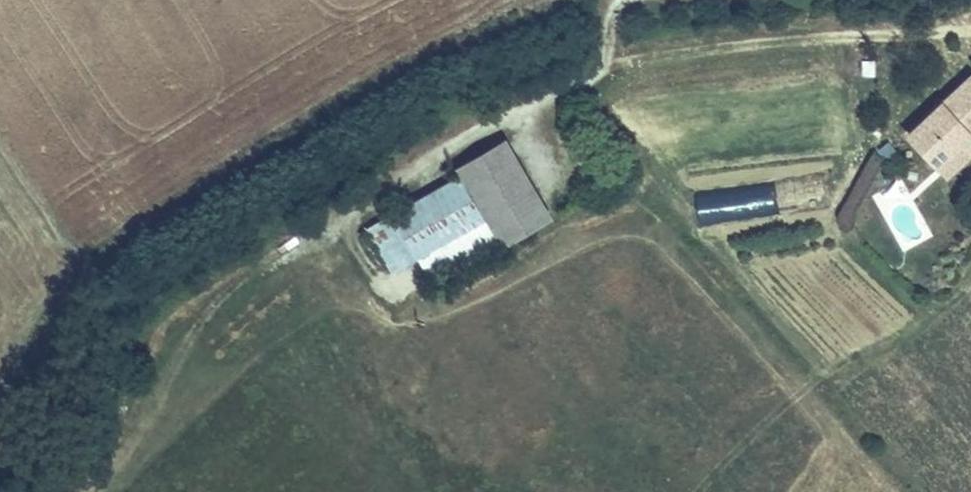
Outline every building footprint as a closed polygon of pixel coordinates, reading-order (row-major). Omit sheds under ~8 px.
[(933,166),(966,135),(970,131),(970,82),(968,79),(906,138),(933,166)] [(933,166),(946,181),(970,156),(970,140),(966,135),(933,166)] [(544,212),(494,136),(448,166),(498,242),(544,212)] [(698,229),(829,203),(823,168),(691,194),(698,229)]
